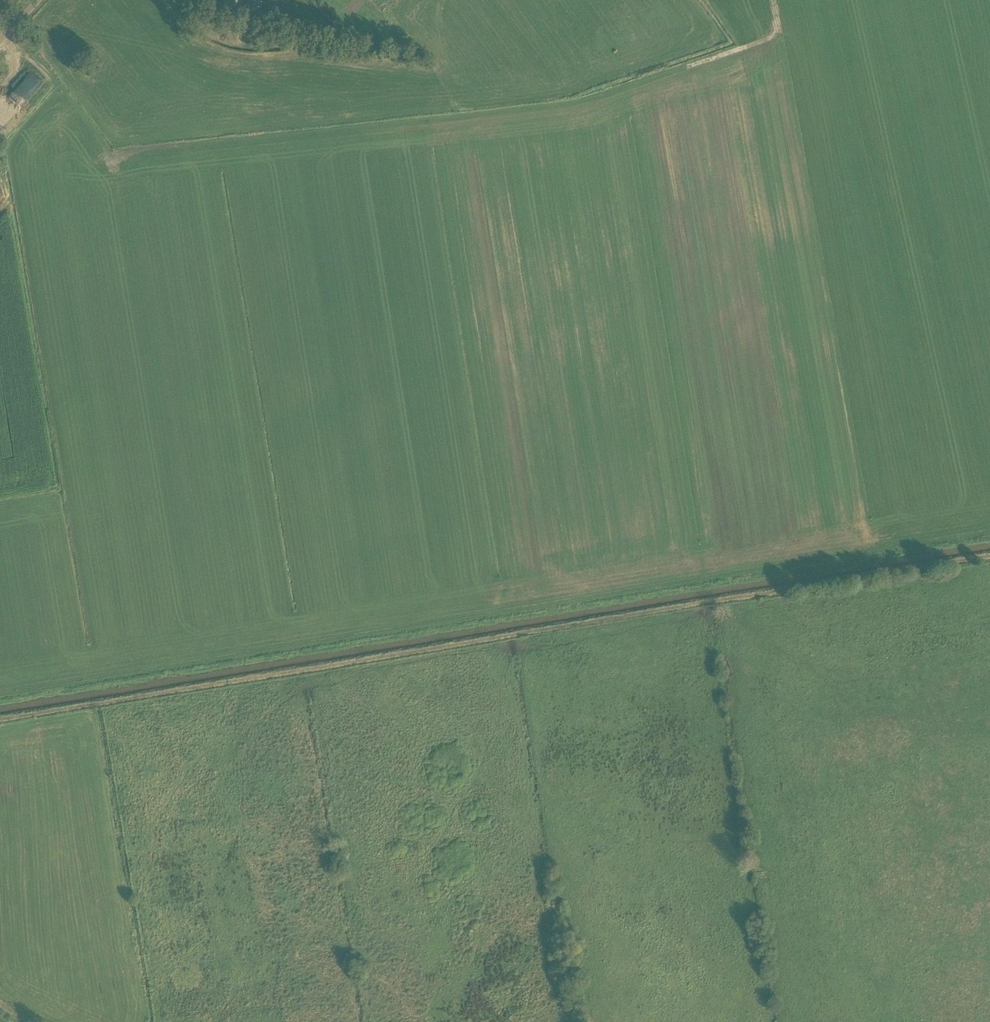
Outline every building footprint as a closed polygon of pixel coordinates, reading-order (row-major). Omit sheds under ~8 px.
[(38,88),(29,79),(0,107),(0,120),(3,123),(38,88)]
